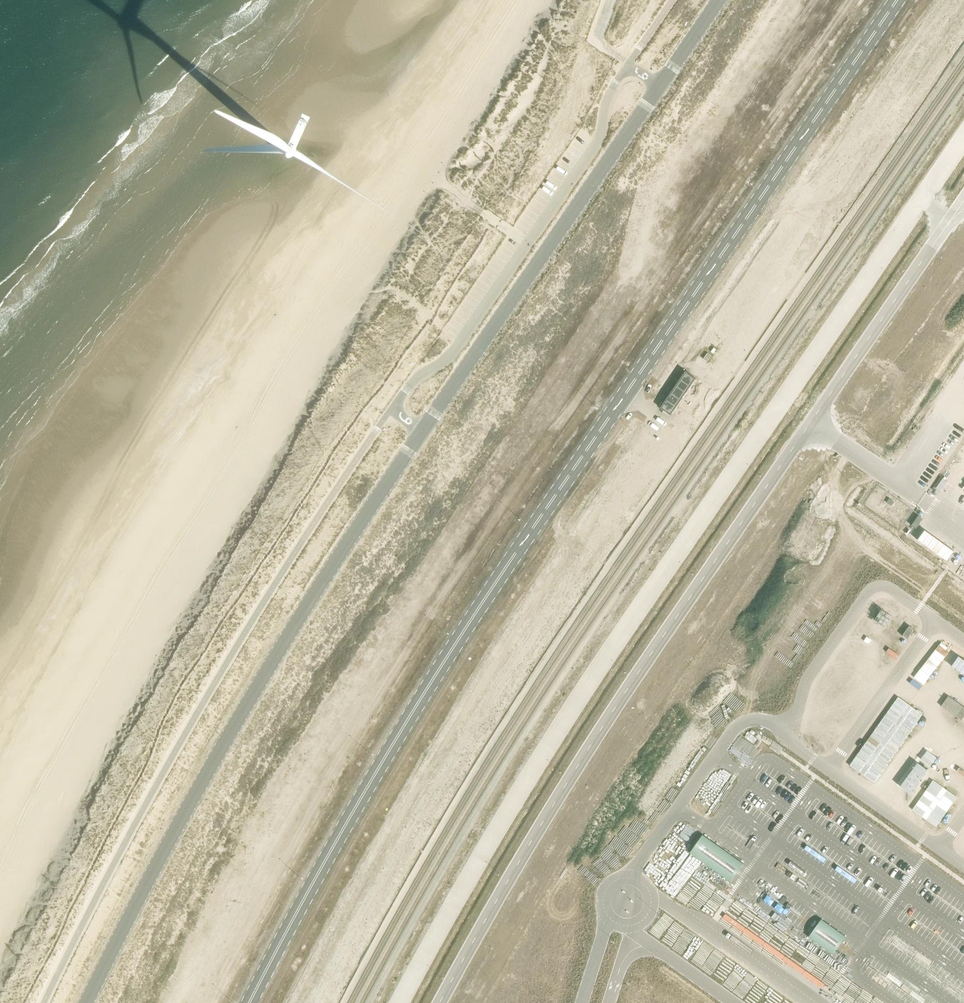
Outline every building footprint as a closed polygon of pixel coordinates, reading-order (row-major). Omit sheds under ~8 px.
[(707,362),(712,356),(708,353),(703,360),(707,362)] [(671,416),(696,379),(686,371),(660,409),(671,416)] [(918,516),(911,526),(916,529),(923,520),(918,516)] [(914,532),(911,536),(931,550),(934,545),(914,532)] [(944,560),(963,574),(963,573),(963,567),(947,555),(944,560)] [(909,626),(902,636),(907,640),(914,630),(909,626)] [(939,645),(921,669),(930,676),(949,653),(939,645)] [(933,781),(912,810),(936,827),(957,798),(933,781)]
